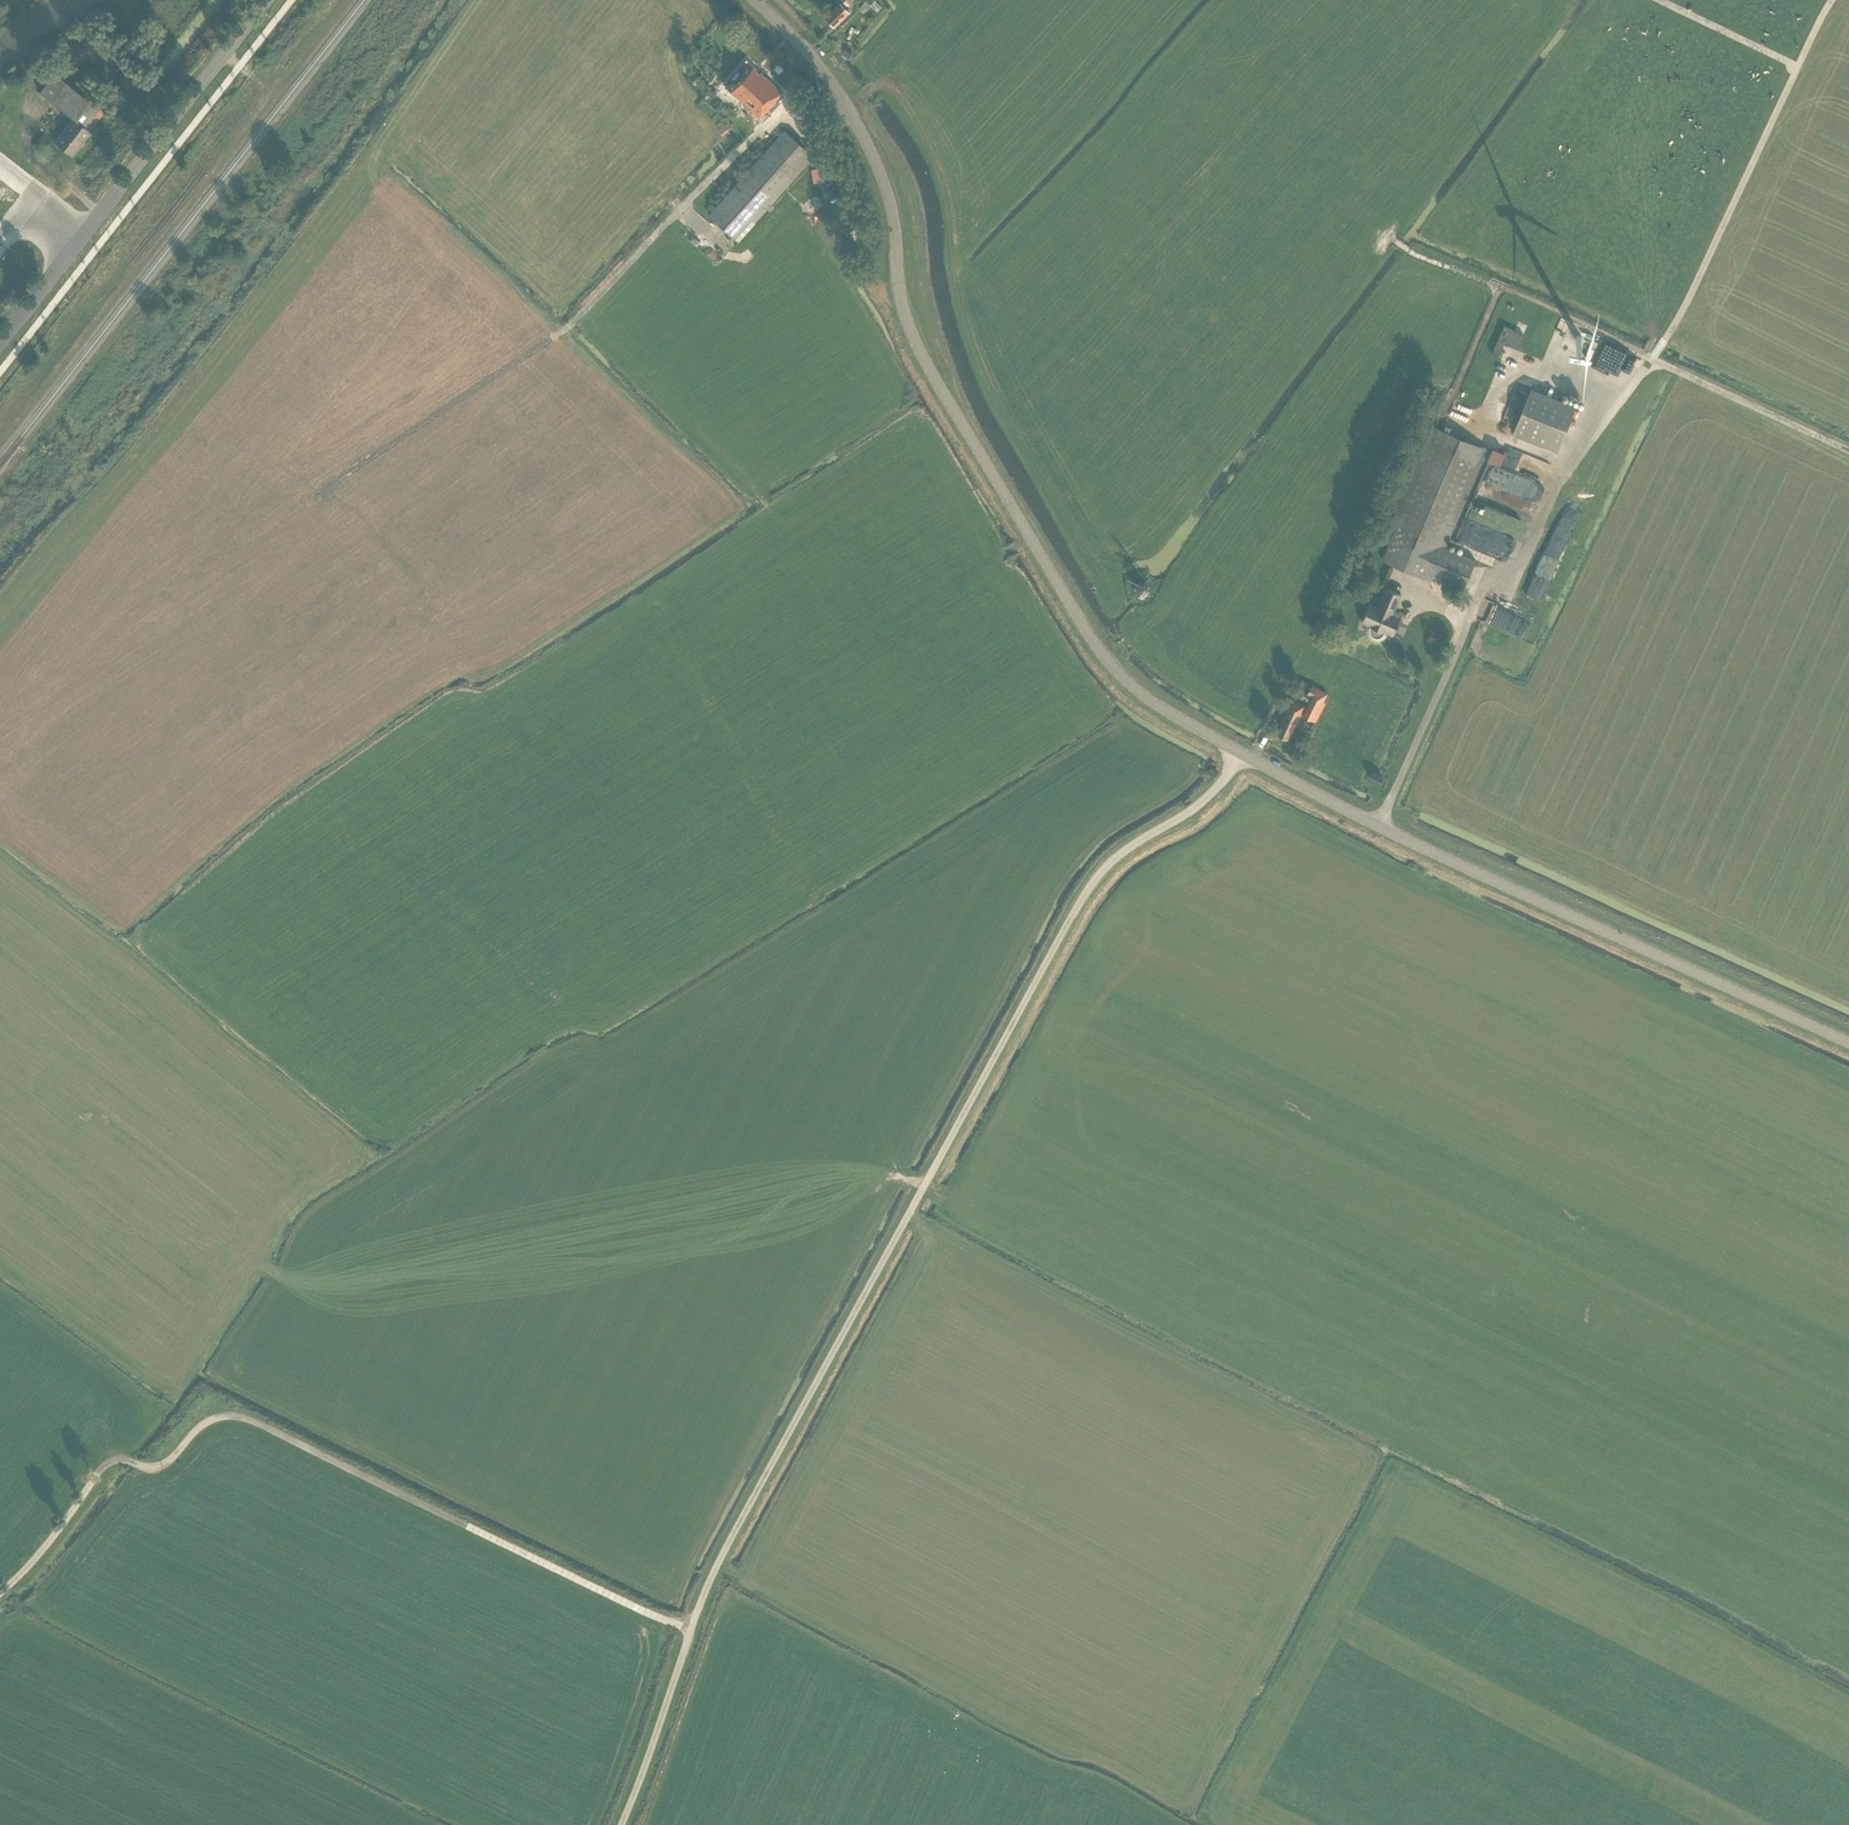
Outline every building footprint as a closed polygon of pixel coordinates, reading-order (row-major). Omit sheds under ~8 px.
[(852,0),(836,0),(835,1),(838,4),(825,17),(834,26),(849,11),(845,7),(848,4),(852,0)] [(871,6),(865,1),(859,8),(865,13),(871,6)] [(754,59),(731,84),(732,85),(743,95),(746,97),(748,99),(771,74),(770,74),(769,75),(766,73),(768,71),(754,59)] [(108,107),(99,100),(95,104),(55,72),(40,92),(73,118),(55,141),(73,154),(91,132),(89,130),(108,107)] [(771,74),(748,99),(751,102),(752,100),(760,107),(758,109),(768,117),(783,101),(784,99),(783,98),(789,91),(773,76),(772,78),(770,76),(771,75),(771,74)] [(732,118),(749,136),(764,122),(747,104),(732,118)] [(739,241),(814,156),(784,130),(709,214),(739,241)] [(1621,367),(1625,356),(1596,345),(1590,360),(1604,366),(1606,362),(1621,367)] [(1558,451),(1576,406),(1531,388),(1513,433),(1558,451)] [(1487,449),(1432,426),(1391,522),(1397,525),(1382,559),(1431,580),(1433,577),(1463,590),(1475,560),(1446,547),(1487,449)] [(1540,478),(1546,462),(1517,450),(1513,461),(1516,462),(1523,465),(1521,470),(1540,478)] [(1500,470),(1506,456),(1492,451),(1487,464),(1500,470)] [(1487,479),(1478,501),(1522,518),(1530,497),(1487,479)] [(1148,592),(1149,591),(1149,590),(1148,586),(1147,585),(1144,582),(1143,582),(1139,583),(1137,583),(1138,584),(1135,587),(1135,588),(1135,592),(1136,593),(1139,596),(1140,596),(1145,596),(1146,595),(1148,592)] [(1401,594),(1386,588),(1378,607),(1370,603),(1362,622),(1370,625),(1370,626),(1369,628),(1369,629),(1369,630),(1370,632),(1370,633),(1370,634),(1371,634),(1372,635),(1373,636),(1374,637),(1375,637),(1377,637),(1378,637),(1379,637),(1381,636),(1382,635),(1383,635),(1383,634),(1384,633),(1385,632),(1393,635),(1401,617),(1393,613),(1401,594)] [(1322,702),(1327,693),(1312,686),(1307,694),(1312,697),(1302,716),(1315,722),(1325,703),(1322,702)] [(1295,724),(1301,709),(1290,704),(1283,718),(1276,733),(1289,739),(1295,724)] [(1380,783),(1383,777),(1372,772),(1369,778),(1380,783)] [(925,1229),(929,1223),(925,1220),(921,1227),(925,1229)]
